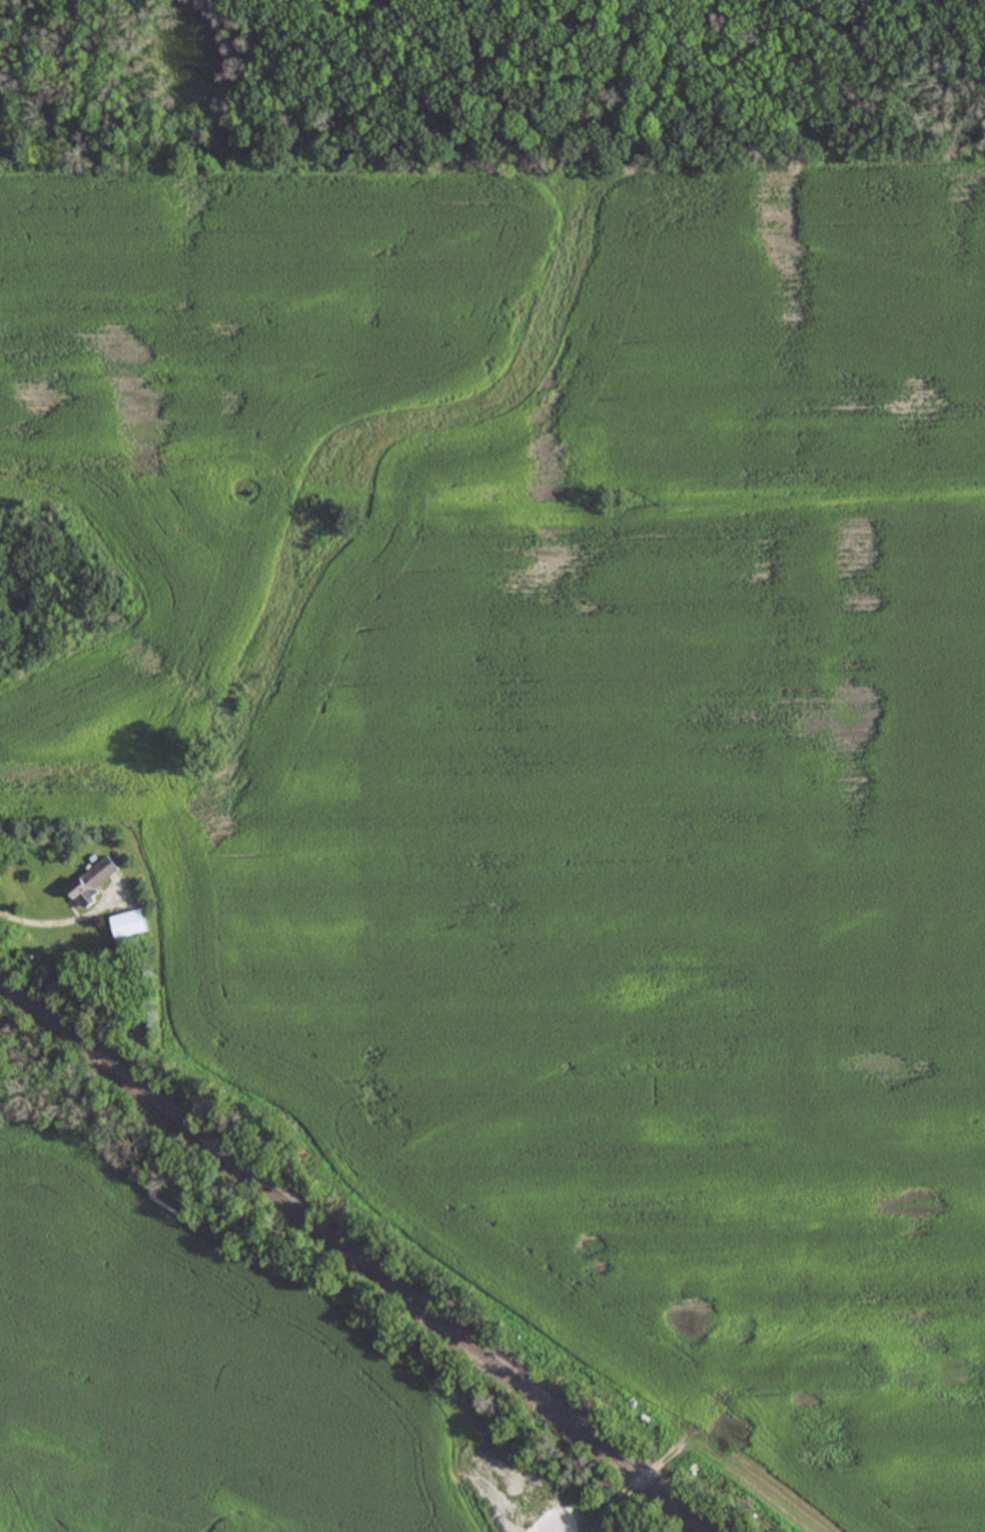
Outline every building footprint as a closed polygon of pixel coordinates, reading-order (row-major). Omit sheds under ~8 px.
[(78,905),(123,873),(113,858),(67,891),(78,905)] [(114,919),(119,941),(152,933),(147,911),(114,919)]
